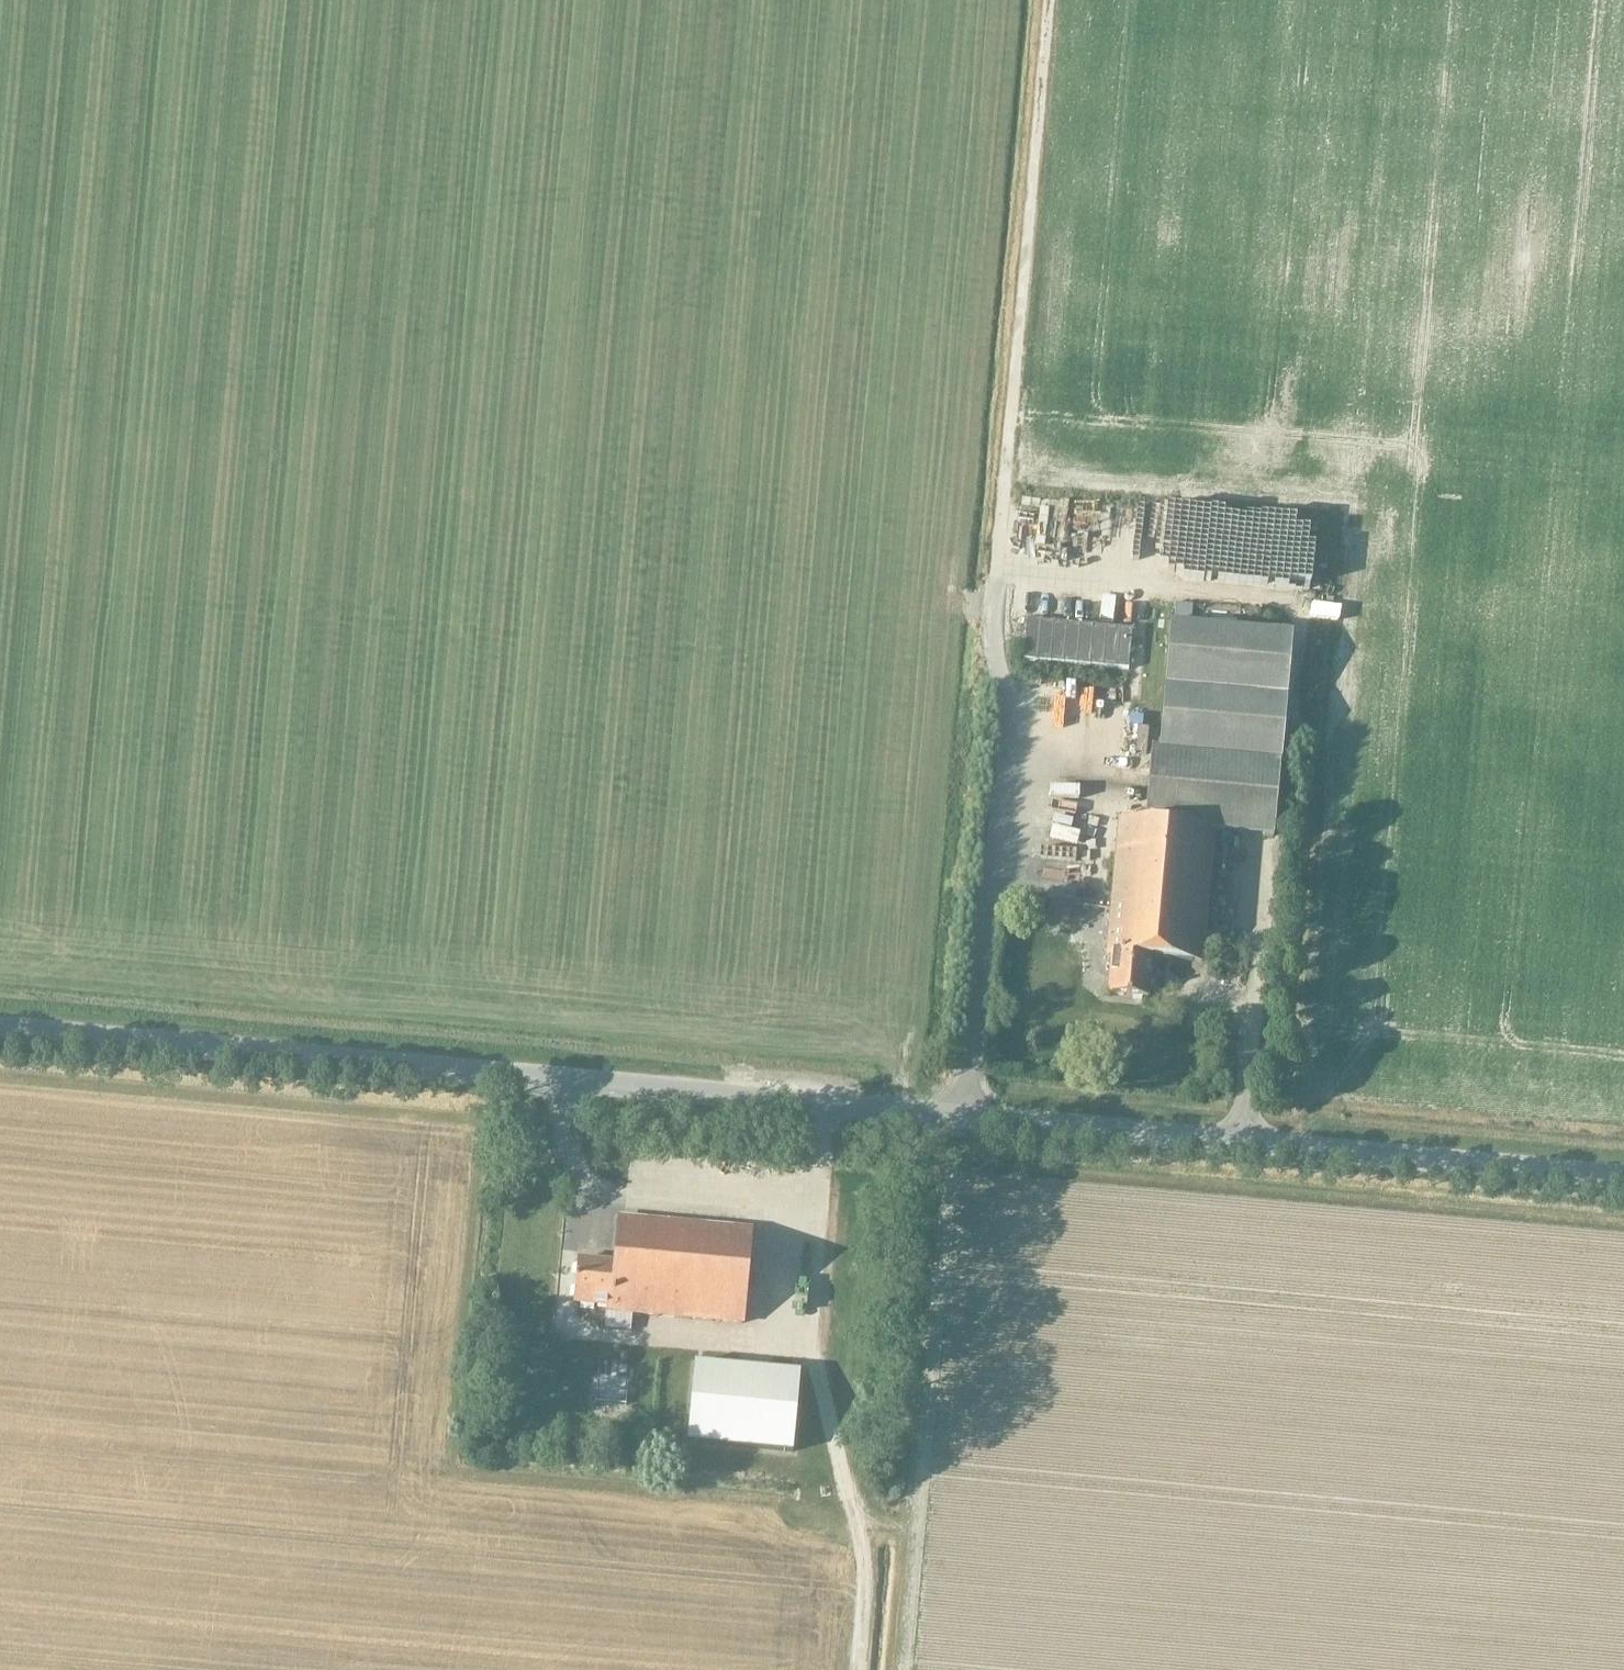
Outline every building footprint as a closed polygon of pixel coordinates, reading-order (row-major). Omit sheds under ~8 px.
[(1292,631),(1191,623),(1192,606),(1175,605),(1174,621),(1171,621),(1159,749),(1152,749),(1146,821),(1121,819),(1110,951),(1114,952),(1110,994),(1148,997),(1152,958),(1203,962),(1216,831),(1275,837),(1292,631)] [(1027,621),(1023,660),(1128,670),(1132,630),(1027,621)] [(1024,706),(1075,709),(1077,681),(1026,678),(1024,706)] [(573,1303),(610,1307),(610,1311),(744,1322),(752,1228),(619,1217),(615,1261),(577,1259),(573,1303)] [(795,1450),(802,1371),(697,1362),(690,1441),(795,1450)]
